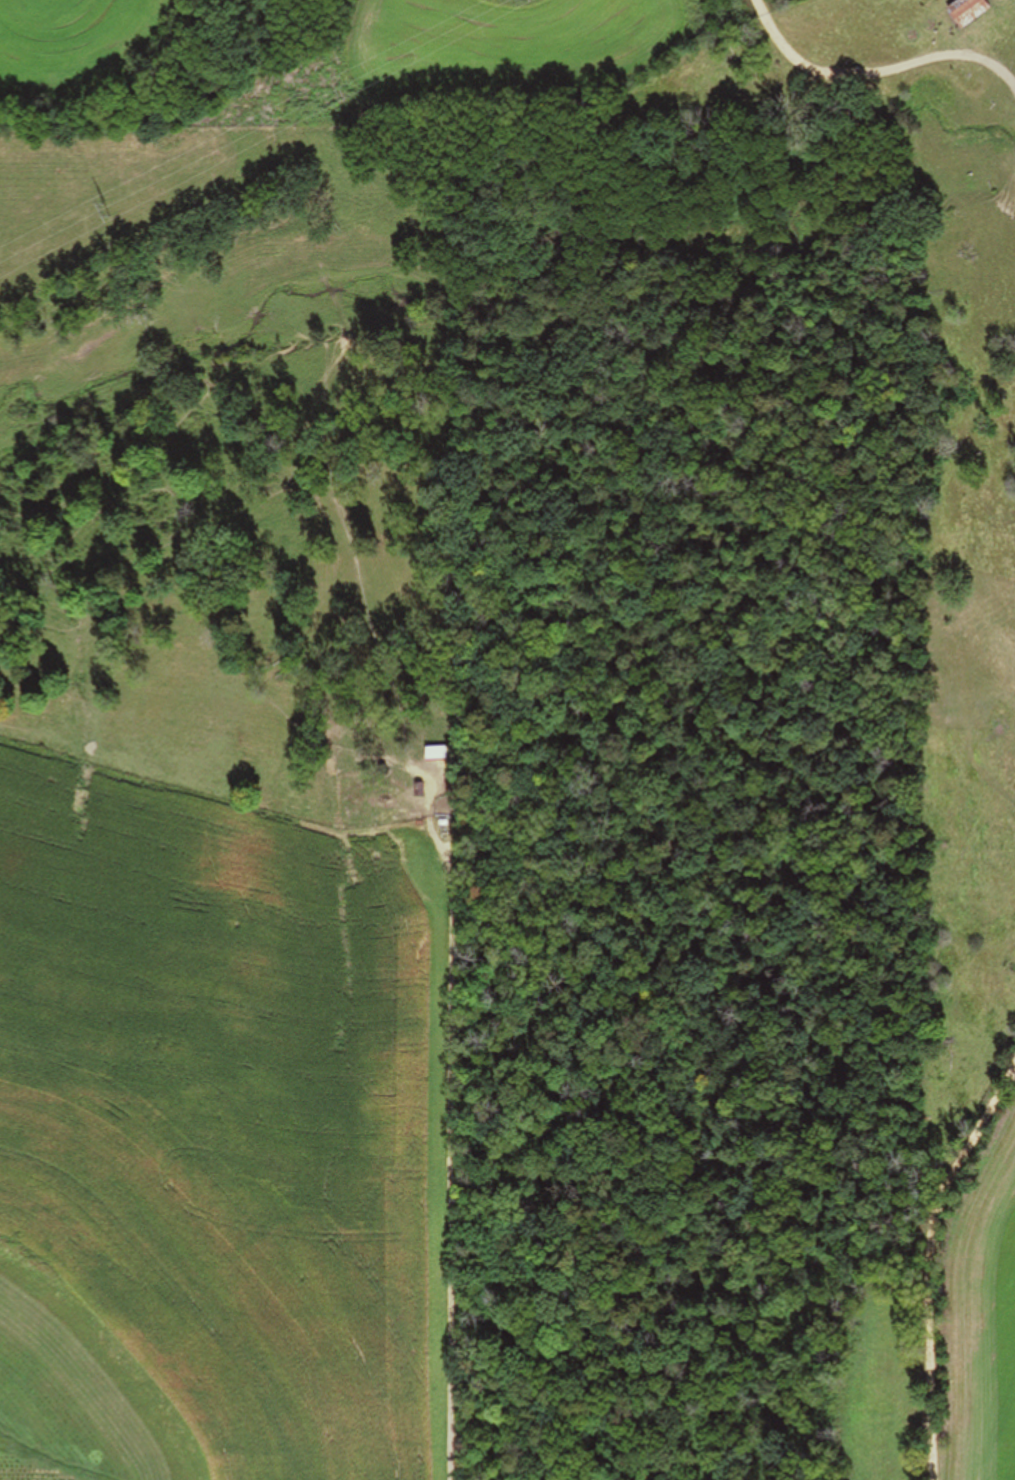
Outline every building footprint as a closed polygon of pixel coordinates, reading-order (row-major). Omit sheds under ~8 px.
[(982,0),(957,0),(944,7),(958,31),(989,13),(982,0)]
